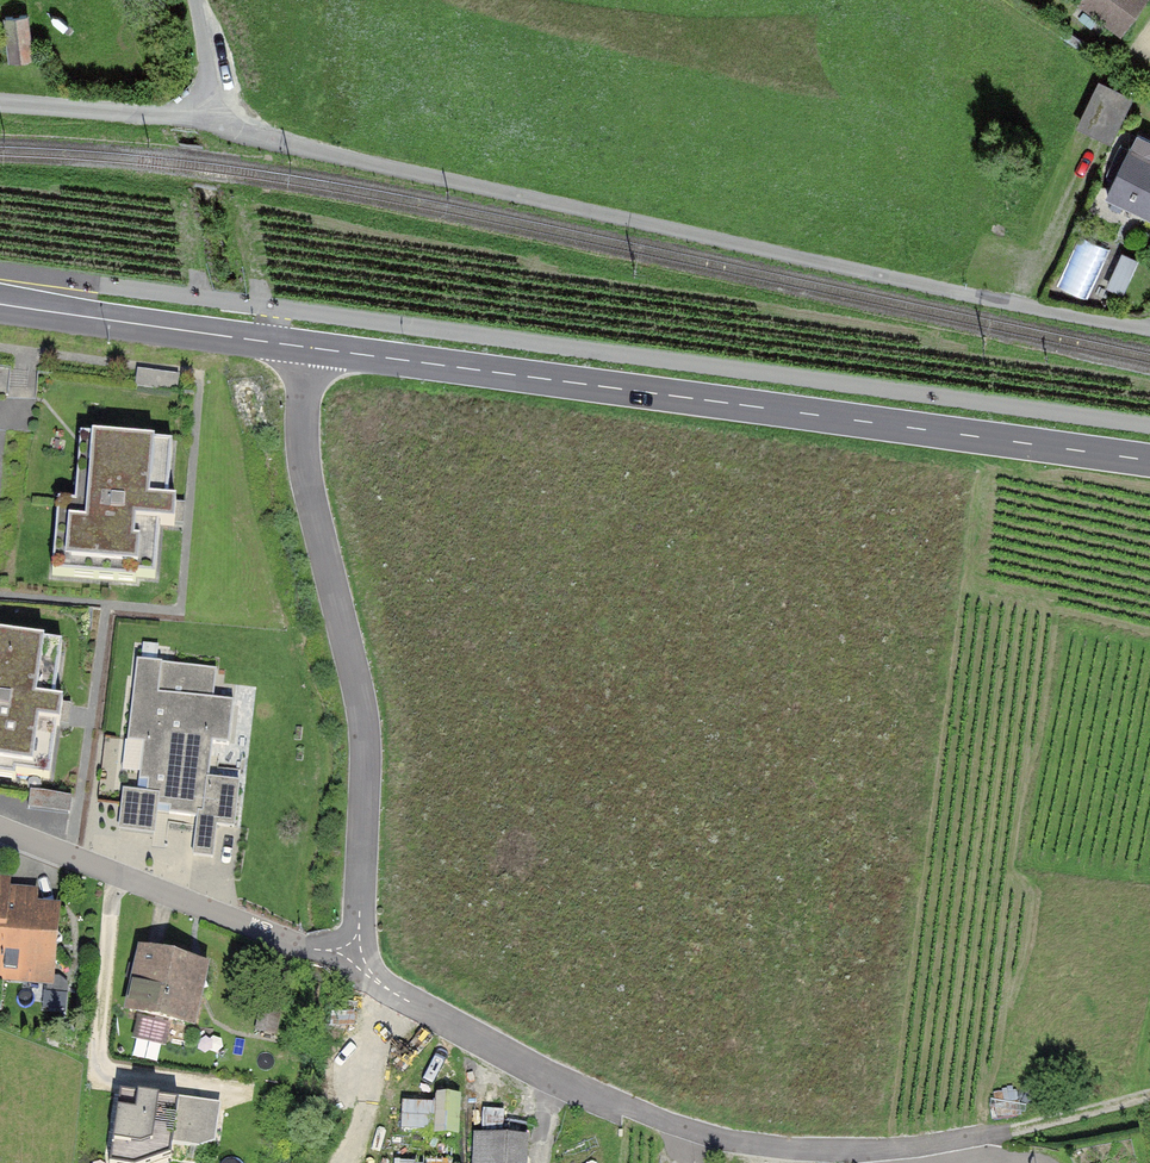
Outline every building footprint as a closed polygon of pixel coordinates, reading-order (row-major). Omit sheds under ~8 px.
[(1082,1),(1122,30),(1143,0),(1083,0),(1082,1)] [(29,15),(1,18),(7,67),(34,63),(29,15)] [(1111,148),(1134,103),(1096,84),(1073,129),(1111,148)] [(1124,146),(1102,197),(1149,217),(1149,157),(1124,146)] [(1063,286),(1089,297),(1110,245),(1083,234),(1063,286)] [(1110,285),(1128,292),(1142,256),(1124,249),(1110,285)] [(7,392),(9,371),(0,370),(0,391),(7,392)] [(145,449),(79,447),(76,519),(53,518),(50,578),(140,582),(142,528),(167,529),(168,507),(143,506),(145,449)] [(0,643),(0,774),(28,777),(32,729),(62,731),(65,709),(31,705),(36,647),(0,643)] [(217,670),(134,663),(123,791),(119,829),(167,834),(169,817),(196,819),(193,860),(213,862),(216,831),(237,833),(241,786),(210,783),(213,747),(234,749),(238,707),(214,705),(217,670)] [(74,810),(76,792),(34,789),(33,807),(74,810)] [(2,896),(0,926),(0,982),(50,985),(56,900),(2,896)] [(207,971),(132,950),(116,1011),(190,1031),(207,971)] [(198,1092),(113,1086),(107,1162),(193,1162),(198,1092)] [(463,1128),(462,1094),(406,1094),(407,1129),(463,1128)] [(398,1162),(422,1162),(421,1141),(397,1141),(398,1162)] [(527,1142),(475,1141),(474,1162),(527,1162),(527,1142)]
